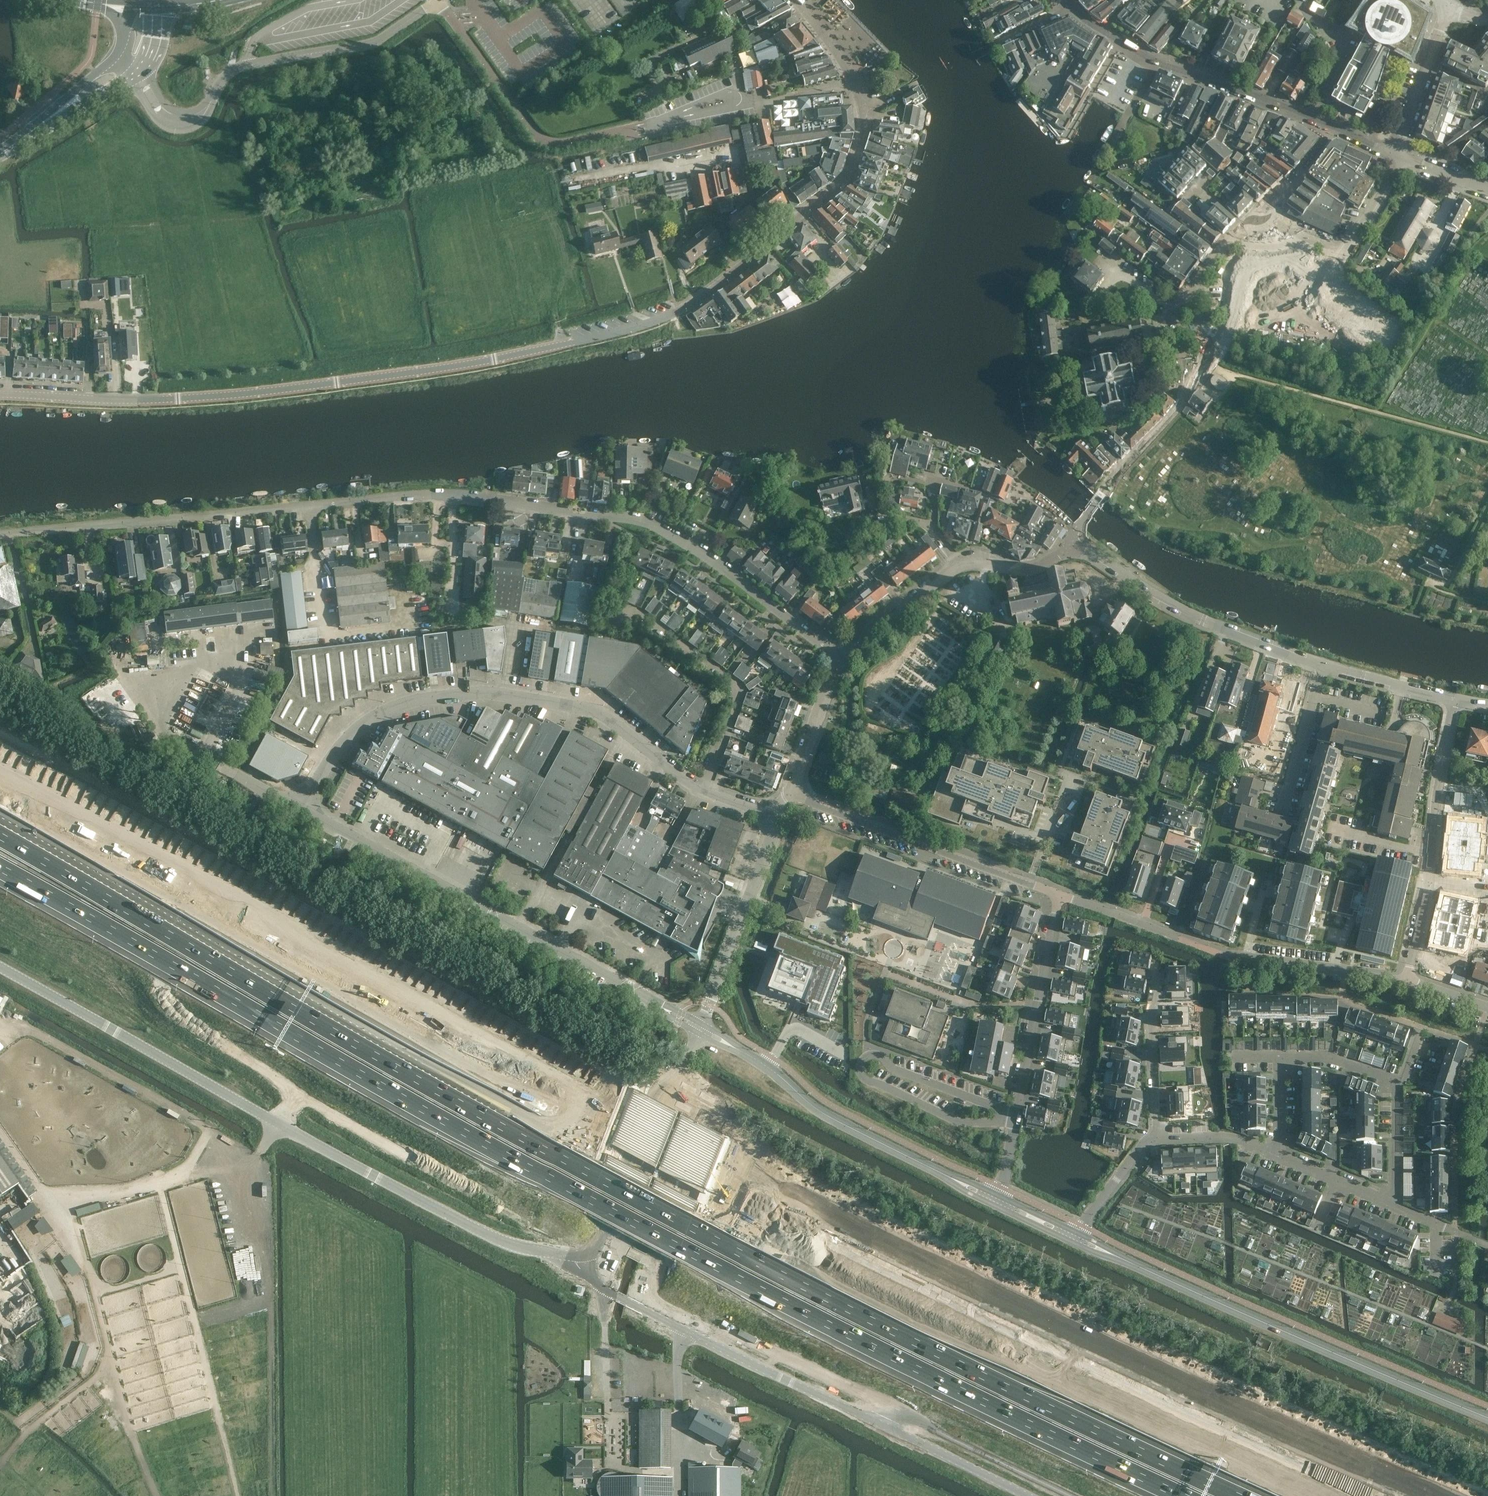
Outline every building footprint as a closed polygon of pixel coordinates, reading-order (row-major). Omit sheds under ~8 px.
[(709,1),(709,0),(674,0),(673,1),(684,18),(709,1)] [(710,14),(720,32),(730,27),(725,18),(740,10),(747,6),(758,0),(734,0),(710,14)] [(740,10),(751,32),(758,28),(790,11),(785,5),(780,0),(758,0),(747,6),(740,10)] [(837,0),(815,0),(844,32),(856,21),(837,0)] [(1109,0),(1081,0),(1078,2),(1090,14),(1109,0)] [(1128,0),(1112,0),(1092,14),(1103,23),(1125,2),(1128,0)] [(1138,34),(1159,8),(1153,4),(1148,1),(1146,0),(1141,0),(1138,3),(1137,2),(1133,7),(1132,6),(1127,11),(1126,10),(1119,18),(1118,17),(1116,20),(1132,31),(1134,30),(1137,32),(1137,33),(1138,34)] [(1138,34),(1136,35),(1139,40),(1148,47),(1169,23),(1168,22),(1173,15),(1175,14),(1192,0),(1168,0),(1138,34)] [(1215,4),(1222,9),(1228,0),(1218,0),(1215,4)] [(1337,89),(1336,89),(1335,89),(1335,90),(1334,90),(1336,91),(1330,103),(1363,119),(1374,99),(1373,99),(1374,96),(1375,96),(1390,54),(1388,53),(1389,52),(1419,64),(1440,16),(1414,0),(1372,0),(1352,30),(1364,37),(1366,35),(1368,37),(1361,50),(1359,48),(1337,89)] [(1016,2),(982,21),(986,28),(996,23),(1020,10),(1020,9),(1020,8),(1016,2)] [(1028,4),(1022,7),(1025,13),(1027,12),(1031,21),(1046,13),(1048,11),(1045,5),(1042,5),(1033,9),(1028,4)] [(1020,10),(996,23),(1001,35),(1004,34),(1025,23),(1031,21),(1027,12),(1025,13),(1022,7),(1020,8),(1020,9),(1020,10)] [(782,26),(786,32),(801,25),(799,23),(791,12),(771,25),(775,30),(782,26)] [(1292,12),(1286,23),(1298,29),(1304,19),(1292,12)] [(1173,16),(1168,22),(1169,23),(1170,24),(1172,25),(1177,18),(1173,16)] [(1031,76),(1023,86),(1047,106),(1067,74),(1075,59),(1080,62),(1082,58),(1084,54),(1086,55),(1090,49),(1097,38),(1082,28),(1071,20),(1071,19),(1069,18),(1068,19),(1037,33),(1050,61),(1044,67),(1037,73),(1036,70),(1031,76)] [(1213,58),(1240,72),(1261,30),(1260,29),(1243,21),(1242,21),(1240,24),(1232,20),(1213,58)] [(1190,24),(1180,42),(1198,52),(1207,33),(1190,24)] [(788,57),(818,46),(813,40),(801,25),(786,32),(773,38),(773,39),(752,49),(758,66),(759,66),(767,63),(788,57)] [(1169,27),(1167,25),(1148,47),(1158,53),(1177,32),(1173,29),(1174,28),(1170,25),(1169,27)] [(1310,31),(1302,26),(1296,36),(1304,41),(1298,50),(1305,55),(1315,40),(1307,36),(1310,31)] [(755,36),(754,33),(748,36),(752,46),(771,38),(768,31),(755,36)] [(718,33),(682,50),(690,67),(700,62),(702,67),(733,52),(731,48),(734,46),(728,34),(720,38),(718,33)] [(1037,33),(1030,37),(1041,61),(1044,67),(1050,61),(1037,33)] [(1481,44),(1482,45),(1474,55),(1451,44),(1449,48),(1452,49),(1449,54),(1446,53),(1444,59),(1445,60),(1442,67),(1441,69),(1446,72),(1449,73),(1451,71),(1486,88),(1487,85),(1487,36),(1481,44)] [(1030,37),(1022,40),(1036,70),(1037,73),(1044,67),(1041,61),(1030,37)] [(1047,106),(1043,113),(1057,121),(1055,125),(1065,131),(1090,89),(1088,88),(1112,47),(1098,38),(1097,38),(1090,49),(1086,55),(1084,54),(1082,58),(1080,62),(1075,59),(1067,74),(1047,106)] [(1022,40),(1014,44),(1026,71),(1031,76),(1036,70),(1022,40)] [(876,66),(888,55),(877,44),(866,54),(876,66)] [(1014,44),(1004,49),(1011,65),(1009,65),(1013,76),(1008,82),(1014,88),(1026,71),(1014,44)] [(823,54),(818,46),(788,57),(790,64),(823,54)] [(1262,63),(1250,84),(1262,90),(1275,67),(1275,68),(1281,58),(1271,52),(1273,49),(1271,48),(1269,51),(1265,58),(1263,56),(1260,62),(1262,63)] [(1290,50),(1285,59),(1278,71),(1285,75),(1298,54),(1290,50)] [(833,66),(825,56),(794,65),(796,69),(794,70),(796,77),(801,75),(833,66)] [(1301,60),(1293,71),(1299,75),(1306,64),(1301,60)] [(1334,78),(1341,62),(1336,60),(1330,77),(1334,78)] [(839,76),(833,66),(801,75),(804,86),(839,76)] [(763,88),(760,72),(751,73),(754,89),(763,88)] [(1153,91),(1150,97),(1171,107),(1174,101),(1175,101),(1183,83),(1160,72),(1152,90),(1153,91)] [(1295,101),(1304,87),(1297,83),(1300,78),(1292,73),(1281,93),(1290,98),(1290,101),(1293,102),(1295,101)] [(1434,85),(1455,92),(1458,82),(1438,75),(1434,85)] [(1322,76),(1315,89),(1317,90),(1322,93),(1325,87),(1330,80),(1322,76)] [(26,93),(19,81),(9,88),(16,99),(26,93)] [(766,97),(771,96),(767,82),(762,83),(766,97)] [(1434,85),(1431,95),(1451,103),(1455,92),(1434,85)] [(1193,86),(1180,111),(1174,108),(1168,120),(1186,129),(1205,92),(1193,86)] [(916,107),(924,102),(918,91),(902,100),(905,106),(913,102),(916,107)] [(1185,133),(1181,141),(1186,144),(1191,135),(1197,138),(1218,95),(1206,91),(1185,133)] [(799,113),(802,113),(803,124),(795,125),(796,132),(773,135),(774,148),(831,138),(852,141),(854,134),(851,107),(843,108),(842,95),(841,95),(798,99),(799,113)] [(1221,95),(1209,118),(1221,125),(1222,125),(1235,101),(1221,95)] [(1431,95),(1427,106),(1447,113),(1451,103),(1431,95)] [(1221,125),(1215,137),(1225,147),(1231,135),(1237,138),(1245,124),(1253,108),(1235,101),(1222,125),(1221,125)] [(873,134),(872,136),(892,143),(897,143),(898,138),(908,139),(909,127),(908,127),(908,126),(919,128),(922,110),(917,109),(917,108),(906,106),(902,125),(903,126),(874,123),(872,134),(873,134)] [(1447,113),(1427,106),(1424,116),(1449,125),(1452,115),(1447,113)] [(1241,141),(1237,149),(1243,152),(1246,153),(1251,147),(1253,143),(1267,113),(1257,109),(1253,108),(1245,124),(1237,138),(1238,138),(1240,134),(1244,136),(1241,141)] [(1267,113),(1253,143),(1257,145),(1260,141),(1261,140),(1262,139),(1263,140),(1268,144),(1269,141),(1270,140),(1274,134),(1277,128),(1283,119),(1277,117),(1268,114),(1267,113)] [(1420,126),(1440,133),(1445,135),(1449,125),(1424,116),(1420,126)] [(1197,143),(1192,148),(1218,172),(1220,171),(1223,172),(1230,164),(1229,161),(1230,158),(1233,154),(1225,147),(1215,137),(1221,125),(1209,118),(1197,143)] [(1277,128),(1274,134),(1279,137),(1286,140),(1286,141),(1297,124),(1283,119),(1277,128)] [(1483,122),(1478,120),(1471,125),(1473,129),(1483,122)] [(774,150),(771,138),(768,122),(740,128),(746,155),(774,150)] [(1297,124),(1286,141),(1291,144),(1288,147),(1291,149),(1288,153),(1298,161),(1318,139),(1298,124),(1297,124)] [(708,134),(645,148),(648,162),(731,143),(727,126),(708,130),(708,134)] [(1437,144),(1440,133),(1420,126),(1416,137),(1437,144)] [(1469,132),(1463,130),(1453,137),(1454,138),(1458,140),(1469,132)] [(740,140),(738,131),(738,132),(732,133),(731,133),(733,142),(734,141),(740,140)] [(1487,138),(1487,135),(1484,131),(1479,138),(1484,142),(1487,138)] [(892,143),(872,136),(870,135),(867,141),(885,148),(884,152),(887,153),(902,158),(903,155),(896,153),(897,150),(896,150),(897,143),(892,143)] [(1458,140),(1454,138),(1446,144),(1447,147),(1458,140)] [(820,145),(807,148),(805,148),(806,157),(823,154),(825,154),(832,156),(834,152),(847,156),(851,143),(832,140),(830,147),(821,149),(820,145)] [(1262,142),(1260,145),(1260,146),(1265,149),(1269,144),(1268,144),(1263,140),(1262,143),(1262,142)] [(1471,161),(1482,146),(1474,140),(1472,144),(1471,143),(1462,154),(1471,161)] [(885,148),(867,141),(864,152),(882,159),(886,160),(893,163),(894,159),(883,156),(884,152),(885,148)] [(1345,208),(1348,203),(1358,210),(1376,183),(1365,176),(1366,175),(1365,174),(1369,169),(1373,162),(1367,159),(1367,158),(1353,152),(1353,153),(1348,151),(1349,149),(1349,147),(1337,141),(1333,142),(1306,179),(1307,180),(1294,198),(1293,198),(1287,206),(1299,214),(1303,217),(1301,220),(1333,235),(1341,217),(1345,208)] [(1260,146),(1252,154),(1266,164),(1277,173),(1283,178),(1284,179),(1286,177),(1293,171),(1277,159),(1275,157),(1269,153),(1265,149),(1260,146)] [(1482,146),(1471,161),(1479,167),(1487,156),(1487,155),(1487,153),(1487,151),(1482,146)] [(777,163),(774,150),(746,155),(749,172),(770,168),(776,167),(775,163),(777,163)] [(1178,160),(1180,162),(1195,176),(1197,177),(1206,167),(1188,150),(1178,160)] [(1299,163),(1281,150),(1277,154),(1276,156),(1294,171),(1299,163)] [(842,171),(847,156),(834,152),(832,156),(825,154),(823,154),(819,165),(830,183),(831,183),(842,172),(842,171)] [(1250,152),(1245,157),(1250,162),(1277,183),(1278,182),(1283,178),(1277,173),(1266,164),(1252,154),(1250,152)] [(1237,153),(1232,160),(1239,165),(1239,164),(1244,158),(1237,153)] [(863,156),(859,169),(883,176),(886,177),(888,172),(883,171),(885,163),(863,156)] [(1244,158),(1239,164),(1255,177),(1271,189),(1277,183),(1250,162),(1245,157),(1244,158)] [(800,160),(777,163),(775,163),(776,167),(778,172),(784,171),(801,168),(800,160)] [(1195,176),(1180,162),(1170,172),(1186,186),(1195,176)] [(778,172),(776,167),(770,168),(773,180),(780,178),(778,172)] [(746,193),(742,169),(664,185),(667,198),(692,192),(694,201),(696,209),(711,206),(710,200),(746,193)] [(829,185),(819,169),(817,171),(816,169),(808,170),(809,176),(808,177),(818,192),(829,185)] [(879,186),(883,176),(859,169),(856,177),(879,186)] [(1210,169),(1207,173),(1213,178),(1216,175),(1210,169)] [(1226,171),(1223,175),(1223,176),(1225,178),(1231,183),(1233,181),(1256,202),(1263,195),(1230,169),(1227,172),(1226,171)] [(783,171),(778,173),(780,178),(781,184),(782,184),(787,183),(783,171)] [(1187,188),(1186,186),(1170,172),(1169,171),(1159,182),(1177,199),(1187,188)] [(1246,174),(1242,178),(1264,195),(1271,189),(1255,177),(1253,179),(1246,174)] [(807,177),(798,183),(809,198),(817,192),(807,177)] [(879,186),(856,177),(853,185),(876,194),(879,186)] [(800,205),(809,198),(798,183),(789,190),(800,205)] [(1231,183),(1228,186),(1226,188),(1227,189),(1222,194),(1226,197),(1225,198),(1230,202),(1225,207),(1237,218),(1252,202),(1231,183)] [(781,184),(781,188),(786,197),(790,195),(784,184),(782,184),(781,184)] [(865,194),(854,188),(851,185),(842,194),(865,208),(866,209),(872,198),(880,201),(881,198),(866,192),(865,194)] [(774,189),(765,196),(776,211),(785,204),(774,189)] [(1260,204),(1267,210),(1280,195),(1273,189),(1260,204)] [(1134,192),(1128,201),(1135,206),(1131,212),(1143,221),(1154,206),(1134,192)] [(865,208),(842,194),(833,200),(853,216),(857,210),(861,213),(863,211),(865,208)] [(1115,212),(1119,207),(1117,205),(1113,202),(1102,194),(1098,200),(1115,212)] [(791,195),(790,195),(786,197),(793,209),(798,206),(791,195)] [(767,218),(776,211),(765,196),(756,204),(767,218)] [(1184,198),(1180,202),(1188,209),(1191,205),(1184,198)] [(1393,244),(1389,252),(1403,261),(1406,256),(1419,234),(1420,231),(1428,217),(1431,219),(1437,208),(1419,198),(1393,244)] [(1451,232),(1442,251),(1452,256),(1461,237),(1455,234),(1470,205),(1459,200),(1444,229),(1451,232)] [(856,226),(859,222),(848,214),(832,201),(824,207),(838,223),(844,217),(856,226)] [(1223,234),(1235,221),(1217,205),(1213,210),(1203,201),(1197,204),(1202,213),(1200,216),(1223,234)] [(585,206),(586,215),(602,212),(600,203),(585,206)] [(693,203),(686,204),(687,211),(695,210),(693,203)] [(1221,235),(1180,203),(1174,210),(1170,207),(1167,211),(1171,215),(1212,246),(1221,235)] [(1154,206),(1143,221),(1200,261),(1210,248),(1154,206)] [(1134,217),(1119,207),(1115,212),(1129,223),(1134,217)] [(760,223),(749,209),(740,216),(751,230),(760,223)] [(822,209),(812,216),(812,217),(812,216),(834,240),(837,243),(846,235),(843,232),(844,232),(822,209)] [(741,238),(751,230),(740,216),(729,224),(733,231),(735,230),(741,238)] [(1117,243),(1123,236),(1123,235),(1116,229),(1100,218),(1094,226),(1110,237),(1109,238),(1114,241),(1117,243)] [(800,253),(816,240),(803,224),(787,237),(800,253)] [(720,242),(718,239),(709,227),(692,241),(691,240),(687,244),(680,250),(685,257),(684,257),(688,263),(689,262),(690,264),(720,242)] [(1131,229),(1127,235),(1137,241),(1141,236),(1131,229)] [(1140,248),(1146,253),(1150,256),(1153,258),(1159,262),(1185,281),(1185,280),(1185,281),(1198,263),(1152,230),(1150,233),(1151,234),(1140,248)] [(1420,235),(1416,241),(1423,251),(1434,250),(1439,241),(1433,231),(1421,232),(1420,231),(1419,234),(1420,235)] [(612,250),(628,246),(626,240),(618,243),(616,233),(592,239),(596,255),(608,252),(608,251),(612,250)] [(655,233),(626,240),(628,246),(642,243),(642,245),(643,245),(647,261),(661,258),(655,233)] [(1117,243),(1141,261),(1145,256),(1148,259),(1150,256),(1146,253),(1140,248),(1135,245),(1123,235),(1123,236),(1117,243)] [(1104,239),(1099,245),(1110,255),(1116,248),(1104,239)] [(1367,243),(1357,261),(1361,264),(1371,245),(1367,243)] [(848,261),(836,246),(827,253),(839,268),(848,261)] [(1441,253),(1433,265),(1439,268),(1446,256),(1441,253)] [(722,291),(740,317),(741,319),(751,312),(741,298),(781,267),(768,255),(722,291)] [(804,263),(799,257),(789,266),(802,279),(806,283),(815,296),(819,294),(816,291),(824,284),(819,277),(812,282),(809,279),(818,271),(807,260),(804,263)] [(1179,290),(1185,281),(1159,262),(1155,267),(1162,272),(1159,276),(1179,290)] [(1389,268),(1377,286),(1386,292),(1404,266),(1398,262),(1393,270),(1389,268)] [(1072,281),(1091,296),(1105,278),(1100,274),(1101,272),(1099,270),(1097,272),(1086,263),(1072,281)] [(1401,272),(1392,284),(1401,292),(1411,280),(1401,272)] [(119,279),(111,280),(112,296),(120,296),(119,279)] [(815,296),(806,283),(802,279),(794,285),(807,301),(815,296)] [(106,282),(98,283),(88,283),(89,299),(99,298),(99,301),(108,300),(106,282)] [(740,317),(722,291),(712,298),(691,313),(686,316),(692,326),(696,330),(719,327),(717,325),(724,321),(721,317),(724,315),(730,324),(740,317)] [(1042,330),(1056,328),(1055,324),(1059,324),(1059,318),(1055,319),(1054,314),(1049,315),(1049,311),(1042,310),(1042,316),(1040,316),(1042,330)] [(1090,330),(1094,350),(1143,340),(1139,319),(1090,330)] [(82,329),(82,327),(82,325),(73,325),(73,340),(77,340),(77,339),(77,329),(82,329)] [(126,325),(119,326),(122,361),(131,361),(131,356),(133,356),(133,355),(136,354),(136,355),(137,355),(135,333),(134,333),(134,330),(126,330),(126,325)] [(1056,332),(1056,328),(1042,330),(1043,343),(1057,341),(1057,337),(1061,337),(1060,332),(1056,332)] [(94,341),(96,373),(98,373),(98,374),(106,374),(106,372),(108,372),(107,358),(110,358),(109,352),(111,352),(110,340),(94,341)] [(1058,345),(1057,341),(1043,343),(1045,357),(1059,355),(1058,350),(1062,350),(1062,345),(1058,345)] [(25,379),(26,360),(14,359),(13,378),(25,379)] [(1134,380),(1131,368),(1119,371),(1117,359),(1093,363),(1096,376),(1084,378),(1088,401),(1093,400),(1094,407),(1102,405),(1103,412),(1126,407),(1124,395),(1136,392),(1134,380)] [(36,380),(37,361),(26,360),(25,379),(36,380)] [(48,381),(49,362),(37,361),(36,380),(48,381)] [(59,382),(61,363),(49,362),(48,381),(59,382)] [(71,383),(72,364),(61,363),(59,382),(71,383)] [(84,365),(72,364),(71,383),(83,384),(84,365)] [(1093,368),(1085,370),(1087,377),(1095,375),(1093,368)] [(1211,382),(1211,383),(1211,384),(1211,385),(1212,385),(1212,386),(1219,391),(1220,391),(1220,392),(1221,392),(1222,392),(1223,392),(1224,391),(1225,391),(1225,390),(1226,390),(1227,388),(1227,387),(1228,387),(1228,386),(1228,385),(1228,384),(1228,383),(1227,382),(1227,381),(1226,381),(1220,376),(1219,376),(1218,376),(1218,375),(1217,375),(1216,376),(1215,376),(1214,376),(1214,377),(1213,377),(1211,380),(1211,381),(1211,382)] [(1161,391),(1151,405),(1156,409),(1163,416),(1175,403),(1164,393),(1161,391)] [(1188,404),(1188,405),(1183,412),(1187,416),(1190,412),(1196,417),(1199,413),(1202,415),(1213,401),(1198,391),(1188,404)] [(1128,437),(1136,444),(1161,419),(1151,409),(1132,428),(1134,431),(1128,437)] [(1130,450),(1136,444),(1128,437),(1124,433),(1119,438),(1130,450)] [(1107,444),(1106,445),(1119,458),(1121,459),(1129,451),(1115,436),(1107,444)] [(896,451),(890,473),(898,475),(899,471),(907,473),(909,465),(913,467),(920,443),(908,440),(906,447),(898,445),(896,451)] [(1116,461),(1102,446),(1098,441),(1092,448),(1085,440),(1082,443),(1080,441),(1070,452),(1071,453),(1065,460),(1073,467),(1079,460),(1089,470),(1083,477),(1093,486),(1108,469),(1116,461)] [(920,443),(913,467),(926,470),(933,447),(920,443)] [(636,475),(651,475),(651,449),(617,448),(617,471),(620,471),(620,481),(636,481),(636,475)] [(669,453),(663,470),(672,473),(671,476),(686,481),(689,475),(695,477),(701,463),(690,459),(689,461),(669,453)] [(575,479),(574,463),(574,460),(566,461),(567,479),(561,479),(559,499),(574,501),(576,489),(574,488),(575,480),(575,479)] [(582,462),(574,462),(575,479),(583,479),(582,462)] [(931,470),(938,472),(940,466),(932,464),(931,470)] [(530,478),(529,493),(545,495),(545,488),(551,489),(552,481),(546,480),(546,474),(537,473),(535,466),(535,465),(531,466),(531,467),(530,478)] [(706,468),(701,482),(707,485),(713,471),(706,468)] [(983,491),(985,491),(992,493),(992,492),(1000,471),(992,469),(983,491)] [(718,470),(709,486),(727,496),(721,507),(727,510),(739,488),(733,485),(736,480),(718,470)] [(527,493),(529,479),(529,472),(513,471),(513,474),(505,473),(504,490),(512,490),(512,491),(514,491),(527,493)] [(594,483),(592,503),(606,504),(607,488),(608,478),(595,477),(595,483),(594,483)] [(1005,500),(1012,481),(1002,477),(999,484),(998,483),(993,495),(1005,500)] [(859,478),(818,487),(822,503),(845,497),(849,515),(862,512),(857,494),(863,493),(859,478)] [(578,501),(592,503),(594,483),(580,482),(578,501)] [(943,484),(940,495),(957,499),(958,498),(960,499),(958,504),(952,502),(949,512),(952,513),(957,514),(962,515),(963,512),(965,512),(971,491),(962,489),(962,491),(960,490),(960,489),(943,484)] [(902,496),(900,505),(902,505),(917,508),(919,499),(913,498),(915,490),(906,488),(904,488),(903,494),(903,496),(902,496)] [(981,493),(971,491),(965,512),(965,514),(971,516),(972,514),(976,515),(981,493)] [(888,503),(900,505),(901,496),(898,495),(895,495),(894,502),(888,501),(888,503)] [(755,514),(752,512),(755,505),(741,498),(731,518),(748,527),(755,514)] [(977,520),(983,522),(989,502),(983,500),(977,520)] [(992,510),(996,504),(990,500),(989,502),(983,522),(985,523),(984,525),(997,532),(1006,518),(992,510)] [(1053,522),(1055,518),(1033,506),(1013,540),(1027,548),(1020,561),(1034,559),(1043,545),(1050,549),(1063,528),(1053,522)] [(959,538),(963,521),(956,519),(957,514),(952,513),(947,530),(952,532),(952,533),(959,538)] [(997,532),(1010,540),(1019,525),(1006,518),(997,532)] [(963,520),(963,521),(959,538),(965,541),(969,540),(973,523),(967,521),(963,520)] [(983,531),(982,530),(983,526),(976,524),(971,540),(979,543),(983,531)] [(476,558),(477,548),(474,547),(474,545),(483,545),(484,528),(465,526),(464,544),(467,544),(467,547),(464,547),(463,557),(465,558),(462,598),(483,599),(486,559),(476,558)] [(211,530),(215,553),(229,551),(229,550),(231,543),(228,527),(211,530)] [(363,530),(364,545),(365,550),(378,548),(379,562),(389,561),(388,552),(386,529),(385,527),(375,528),(375,529),(363,530)] [(394,529),(386,529),(388,552),(398,552),(398,545),(412,545),(412,527),(397,527),(397,531),(394,531),(394,529)] [(427,527),(412,527),(412,545),(427,545),(427,527)] [(269,528),(255,530),(259,553),(272,551),(269,528)] [(499,545),(516,548),(519,531),(501,528),(499,545)] [(255,551),(252,531),(234,533),(237,554),(255,551)] [(345,531),(333,533),(335,548),(347,547),(345,531)] [(198,536),(197,532),(183,534),(186,554),(193,553),(194,557),(208,555),(205,535),(198,536)] [(335,548),(333,533),(320,534),(322,550),(335,548)] [(535,533),(532,551),(534,551),(533,556),(544,558),(545,553),(548,535),(535,533)] [(894,543),(901,537),(898,533),(891,539),(894,543)] [(545,553),(544,558),(556,560),(557,555),(560,537),(548,535),(545,553)] [(917,552),(926,564),(936,556),(933,552),(937,549),(926,535),(922,539),(926,545),(917,552)] [(148,545),(150,546),(154,570),(166,568),(165,566),(171,565),(167,537),(155,539),(153,537),(151,536),(148,536),(146,538),(145,540),(146,543),(148,545)] [(305,536),(292,537),(294,553),(307,552),(305,536)] [(294,553),(292,537),(279,539),(281,555),(294,553)] [(894,543),(891,539),(884,544),(888,548),(894,543)] [(1027,548),(1013,540),(1011,545),(1006,553),(1020,561),(1027,548)] [(567,582),(560,620),(588,626),(596,584),(601,585),(608,556),(601,555),(603,545),(584,541),(582,555),(582,558),(583,560),(584,562),(586,562),(581,585),(571,583),(567,582)] [(146,580),(143,558),(135,560),(134,552),(132,552),(130,543),(124,544),(123,542),(120,542),(117,545),(115,548),(119,578),(128,576),(129,580),(137,578),(137,582),(146,580)] [(736,546),(727,556),(739,565),(750,550),(745,546),(741,550),(736,546)] [(6,566),(2,547),(0,548),(0,612),(21,607),(12,568),(8,565),(6,566)] [(499,548),(493,548),(490,576),(494,576),(521,578),(523,564),(497,562),(499,548)] [(645,570),(652,555),(641,550),(633,565),(645,570)] [(743,569),(750,574),(764,556),(757,551),(743,569)] [(917,572),(926,564),(917,552),(907,560),(917,572)] [(797,561),(796,563),(801,567),(803,565),(806,567),(809,561),(809,554),(807,553),(803,558),(801,557),(797,561)] [(256,557),(251,557),(252,560),(252,564),(256,563),(257,570),(271,568),(270,563),(276,562),(275,554),(269,555),(256,557)] [(652,555),(645,570),(642,576),(653,581),(656,576),(663,560),(652,555)] [(768,559),(764,556),(750,574),(756,579),(766,567),(763,564),(768,559)] [(61,559),(62,578),(70,577),(71,587),(80,586),(80,591),(91,591),(92,603),(102,603),(101,586),(91,587),(85,587),(85,586),(83,567),(74,568),(74,558),(61,559)] [(1443,580),(1446,581),(1450,572),(1447,570),(1448,570),(1423,559),(1419,569),(1443,580)] [(675,566),(663,560),(656,576),(667,581),(675,566)] [(898,568),(907,579),(917,572),(907,560),(898,568)] [(389,622),(382,563),(351,567),(342,568),(340,568),(335,569),(333,569),(340,628),(389,622)] [(811,563),(805,570),(814,578),(820,571),(811,563)] [(894,563),(884,570),(881,566),(876,570),(890,586),(894,583),(897,587),(907,579),(898,568),(894,563)] [(610,574),(620,575),(621,566),(612,564),(610,574)] [(770,569),(766,567),(756,579),(763,585),(777,566),(774,564),(770,569)] [(858,564),(853,568),(858,574),(863,570),(858,564)] [(784,572),(777,566),(763,585),(770,590),(784,572)] [(258,570),(253,571),(255,588),(268,586),(270,586),(271,590),(280,588),(277,567),(271,568),(257,570),(258,570)] [(667,590),(677,597),(691,578),(681,570),(667,590)] [(850,570),(843,576),(846,581),(854,575),(850,570)] [(869,590),(879,602),(888,594),(885,590),(890,586),(876,570),(872,574),(879,582),(869,590)] [(1092,619),(1090,611),(1089,606),(1084,606),(1084,604),(1086,601),(1089,600),(1090,595),(1089,591),(1086,587),(1083,586),(1080,586),(1076,587),(1074,580),(1077,579),(1077,576),(1075,570),(1065,572),(1065,571),(1048,574),(1050,585),(1041,587),(1041,586),(1039,586),(1039,585),(1029,586),(1030,588),(1028,588),(1029,589),(1020,591),(1019,590),(1008,592),(1008,593),(1010,600),(1010,601),(1009,602),(1012,619),(1013,618),(1016,618),(1018,626),(1035,622),(1035,623),(1037,623),(1037,624),(1046,622),(1046,621),(1047,620),(1047,619),(1057,618),(1058,626),(1075,623),(1082,621),(1092,619)] [(317,630),(307,632),(300,573),(280,575),(288,645),(318,642),(317,630)] [(194,597),(191,574),(181,576),(184,599),(194,597)] [(781,599),(796,579),(789,574),(774,593),(781,599)] [(173,575),(165,575),(160,582),(160,590),(167,595),(175,595),(180,588),(180,580),(173,575)] [(549,583),(536,580),(521,578),(494,576),(489,609),(556,619),(561,583),(550,581),(549,583)] [(846,581),(843,576),(836,582),(840,586),(846,581)] [(677,597),(687,605),(701,585),(691,578),(677,597)] [(800,582),(796,579),(781,599),(788,604),(798,591),(795,589),(800,582)] [(233,580),(213,583),(215,595),(235,592),(233,580)] [(701,585),(687,605),(697,612),(701,607),(711,593),(701,585)] [(629,603),(635,590),(630,587),(623,601),(629,603)] [(802,611),(812,618),(821,606),(812,600),(816,593),(811,589),(800,603),(804,607),(802,611)] [(635,590),(629,603),(635,606),(641,592),(635,590)] [(869,609),(879,602),(869,590),(860,597),(869,609)] [(722,600),(711,593),(701,607),(711,614),(722,600)] [(850,605),(860,617),(869,609),(860,597),(850,605)] [(645,610),(650,614),(658,601),(654,598),(645,610)] [(274,620),(271,600),(236,604),(164,613),(166,634),(238,625),(274,620)] [(658,601),(650,614),(654,617),(663,605),(658,601)] [(1099,609),(1090,611),(1092,619),(1111,631),(1108,637),(1117,642),(1120,637),(1135,614),(1119,603),(1115,610),(1110,607),(1108,610),(1103,607),(1099,609)] [(835,613),(835,629),(846,620),(850,625),(860,617),(850,605),(841,612),(839,610),(835,613)] [(824,622),(835,629),(835,613),(832,611),(830,613),(821,606),(812,618),(822,626),(824,622)] [(726,629),(736,615),(726,607),(716,620),(713,617),(707,626),(721,636),(726,629)] [(489,610),(488,615),(509,618),(510,613),(489,610)] [(665,625),(670,629),(679,616),(674,613),(665,625)] [(9,615),(0,617),(0,637),(13,634),(9,615)] [(736,636),(746,622),(736,615),(726,629),(736,636)] [(679,616),(670,629),(675,632),(684,620),(679,616)] [(55,624),(51,617),(37,626),(41,632),(55,624)] [(746,643),(756,629),(746,622),(736,636),(746,643)] [(144,623),(128,625),(129,629),(131,647),(147,645),(144,623)] [(481,630),(485,660),(487,672),(487,671),(501,673),(505,645),(503,628),(481,630)] [(766,637),(756,629),(746,643),(756,651),(766,637)] [(485,660),(481,630),(452,634),(455,664),(485,660)] [(688,642),(693,646),(702,633),(697,630),(688,642)] [(528,678),(538,679),(548,681),(553,651),(555,636),(536,632),(530,666),(528,678)] [(702,633),(693,646),(698,650),(707,637),(702,633)] [(446,635),(422,637),(427,677),(451,674),(446,635)] [(583,640),(555,636),(553,651),(559,652),(557,658),(553,682),(575,686),(583,640)] [(1008,642),(997,636),(984,659),(995,665),(1008,642)] [(293,678),(270,721),(315,745),(330,717),(341,715),(340,709),(354,707),(353,700),(367,699),(366,692),(380,690),(380,683),(421,678),(416,638),(290,653),(293,678)] [(707,703),(637,647),(588,639),(581,686),(605,690),(685,754),(707,703)] [(773,663),(783,649),(773,642),(763,656),(761,654),(757,660),(769,669),(773,663)] [(261,652),(271,651),(271,643),(261,643),(261,652)] [(712,659),(716,663),(725,651),(721,647),(712,659)] [(192,657),(192,649),(181,650),(182,658),(192,657)] [(783,649),(773,663),(783,670),(793,657),(783,649)] [(725,651),(716,663),(722,667),(731,654),(725,651)] [(22,652),(11,667),(41,684),(38,662),(22,652)] [(164,667),(163,655),(147,656),(148,668),(164,667)] [(803,664),(793,657),(783,670),(793,678),(803,664)] [(733,675),(737,678),(746,666),(742,663),(733,675)] [(813,672),(803,664),(793,678),(803,685),(813,672)] [(1234,664),(1221,702),(1236,707),(1249,669),(1234,664)] [(746,666),(737,678),(743,682),(752,670),(746,666)] [(1211,668),(1198,707),(1214,712),(1227,674),(1211,668)] [(758,677),(745,686),(749,691),(761,682),(758,677)] [(1252,694),(1244,720),(1250,722),(1246,735),(1250,736),(1248,741),(1268,747),(1277,713),(1278,708),(1277,707),(1275,707),(1277,701),(1277,700),(1279,701),(1283,688),(1277,686),(1263,682),(1260,692),(1262,692),(1261,697),(1252,694)] [(763,692),(755,689),(749,693),(747,693),(745,697),(759,703),(761,698),(763,692)] [(777,709),(793,715),(797,703),(793,702),(795,697),(776,690),(774,695),(781,697),(777,709)] [(759,703),(745,697),(743,704),(757,710),(759,703)] [(487,709),(469,740),(478,745),(486,749),(503,718),(487,709)] [(788,727),(793,715),(777,709),(772,721),(788,727)] [(522,722),(521,722),(505,713),(503,718),(486,749),(478,745),(463,771),(487,784),(502,758),(522,722)] [(1326,713),(1318,743),(1323,744),(1324,742),(1342,747),(1345,748),(1344,750),(1373,757),(1393,762),(1393,764),(1396,765),(1394,775),(1392,774),(1381,818),(1375,816),(1372,827),(1379,829),(1378,833),(1383,834),(1390,836),(1389,839),(1396,840),(1396,838),(1408,840),(1412,827),(1414,820),(1411,819),(1430,742),(1430,740),(1430,738),(1430,736),(1430,734),(1429,732),(1428,730),(1427,728),(1426,727),(1424,726),(1422,724),(1420,723),(1419,723),(1418,723),(1417,722),(1414,722),(1412,722),(1410,723),(1409,723),(1407,724),(1405,726),(1403,727),(1402,728),(1401,730),(1400,732),(1399,734),(1399,736),(1387,733),(1387,732),(1383,731),(1354,723),(1342,720),(1341,720),(1341,723),(1338,722),(1339,717),(1326,713)] [(519,768),(542,726),(524,716),(521,722),(522,722),(502,758),(487,784),(517,801),(531,775),(519,768)] [(738,716),(736,721),(750,726),(752,721),(738,716)] [(395,728),(393,732),(403,738),(418,746),(446,762),(461,735),(460,734),(467,721),(458,717),(395,728)] [(531,775),(537,778),(563,730),(545,720),(542,726),(519,768),(531,775)] [(750,726),(736,721),(734,728),(748,733),(750,726)] [(768,733),(784,739),(788,727),(772,721),(768,733)] [(932,721),(929,725),(936,729),(939,724),(932,721)] [(1098,767),(1098,768),(1137,782),(1144,764),(1149,765),(1155,748),(1081,721),(1073,743),(1080,746),(1075,761),(1085,765),(1084,769),(1091,772),(1094,765),(1098,767)] [(1223,723),(1219,740),(1235,743),(1239,727),(1223,723)] [(372,745),(370,748),(366,755),(360,751),(352,766),(378,781),(403,738),(393,732),(388,729),(378,748),(372,745)] [(1183,730),(1178,744),(1185,747),(1190,733),(1183,730)] [(529,807),(505,851),(543,871),(608,751),(571,731),(529,807)] [(1487,756),(1487,734),(1472,731),(1467,753),(1466,757),(1475,759),(1475,760),(1487,762),(1487,758),(1487,756)] [(779,751),(784,739),(768,733),(763,745),(779,751)] [(266,734),(249,767),(272,780),(271,780),(272,781),(273,780),(277,783),(284,780),(285,782),(286,782),(285,780),(290,779),(291,780),(292,780),(291,778),(298,776),(301,772),(302,771),(301,771),(308,757),(266,734)] [(463,771),(478,745),(469,740),(461,735),(446,762),(463,771)] [(517,801),(487,784),(463,771),(446,762),(418,746),(403,738),(392,756),(396,758),(382,783),(479,837),(505,851),(529,807),(517,801)] [(1337,763),(1342,747),(1324,742),(1323,744),(1318,743),(1317,743),(1316,747),(1318,748),(1316,757),(1337,763)] [(724,773),(735,777),(741,760),(729,756),(730,753),(725,751),(719,766),(726,768),(724,773)] [(783,756),(771,752),(769,758),(781,762),(783,756)] [(862,774),(872,774),(873,754),(863,754),(862,774)] [(1045,798),(1042,797),(1048,778),(1029,771),(1026,779),(958,754),(950,775),(942,772),(927,813),(959,825),(963,814),(992,825),(993,823),(991,822),(993,816),(1028,828),(1036,807),(1035,807),(1037,802),(1043,805),(1045,798)] [(1337,763),(1316,757),(1313,767),(1318,768),(1316,774),(1333,778),(1337,763)] [(1203,759),(1200,767),(1218,773),(1221,766),(1203,759)] [(747,781),(753,765),(741,760),(735,777),(747,781)] [(614,853),(629,826),(653,782),(615,762),(606,779),(607,780),(603,787),(602,786),(553,876),(590,896),(614,853)] [(765,769),(753,765),(747,781),(759,785),(765,769)] [(892,765),(888,778),(893,780),(897,767),(892,765)] [(765,769),(759,785),(771,790),(777,773),(765,769)] [(1164,773),(1161,784),(1166,786),(1169,774),(1164,773)] [(1329,794),(1333,778),(1316,774),(1312,789),(1329,794)] [(1265,782),(1243,776),(1236,802),(1255,808),(1260,790),(1262,790),(1265,782)] [(220,795),(226,783),(221,781),(215,792),(220,795)] [(1197,781),(1194,793),(1205,796),(1208,784),(1197,781)] [(660,819),(672,796),(659,789),(649,807),(652,808),(649,813),(660,819)] [(1329,794),(1312,789),(1310,795),(1305,794),(1303,803),(1325,809),(1329,794)] [(1115,801),(1097,794),(1085,828),(1082,833),(1083,834),(1082,838),(1075,836),(1072,843),(1077,845),(1073,856),(1088,861),(1085,869),(1108,877),(1135,803),(1117,796),(1115,801)] [(686,804),(672,796),(660,819),(670,825),(673,819),(676,821),(686,804)] [(1306,810),(1303,820),(1320,825),(1325,809),(1303,803),(1301,809),(1306,810)] [(1165,807),(1159,824),(1186,833),(1189,823),(1191,824),(1190,825),(1198,828),(1202,814),(1195,812),(1192,820),(1190,819),(1191,816),(1182,813),(1184,806),(1176,804),(1174,810),(1165,807)] [(703,864),(720,818),(697,810),(696,813),(691,811),(671,849),(668,855),(707,876),(710,867),(703,864)] [(1249,832),(1254,813),(1241,810),(1236,828),(1249,832)] [(1267,817),(1254,813),(1249,832),(1261,835),(1267,817)] [(651,817),(649,824),(655,827),(659,821),(651,817)] [(1279,820),(1267,817),(1261,835),(1274,839),(1279,820)] [(744,827),(720,818),(703,864),(710,867),(726,873),(744,827)] [(1292,824),(1279,820),(1274,839),(1287,842),(1292,824)] [(1303,820),(1299,836),(1316,841),(1320,825),(1303,820)] [(1449,837),(1447,856),(1447,857),(1448,857),(1447,866),(1447,869),(1447,870),(1448,871),(1453,871),(1476,873),(1477,873),(1478,873),(1478,872),(1480,860),(1481,859),(1483,840),(1483,839),(1483,838),(1482,838),(1482,837),(1483,826),(1483,825),(1482,825),(1482,824),(1481,824),(1453,821),(1452,821),(1451,822),(1451,823),(1451,825),(1450,834),(1449,835),(1449,837)] [(635,864),(651,835),(636,827),(635,830),(629,826),(614,853),(635,864)] [(656,876),(668,855),(671,849),(665,846),(666,844),(651,835),(635,864),(656,876)] [(1316,841),(1299,836),(1299,837),(1293,835),(1289,851),(1312,856),(1316,841)] [(321,839),(316,848),(321,851),(326,842),(321,839)] [(1185,849),(1183,855),(1196,860),(1198,853),(1185,849)] [(707,876),(668,855),(656,876),(635,864),(614,853),(590,896),(595,899),(666,938),(696,956),(716,899),(717,899),(718,898),(719,897),(719,896),(720,895),(721,894),(721,893),(722,892),(722,890),(722,889),(722,888),(722,887),(722,886),(722,884),(707,876)] [(865,855),(849,899),(879,910),(874,921),(928,941),(935,923),(938,925),(980,941),(996,897),(927,872),(924,881),(919,879),(920,876),(865,855)] [(1340,882),(1333,911),(1352,916),(1355,906),(1366,909),(1356,950),(1391,958),(1412,867),(1378,859),(1368,900),(1360,898),(1362,888),(1340,882)] [(1135,866),(1126,893),(1141,898),(1150,871),(1147,870),(1149,864),(1140,861),(1138,867),(1135,866)] [(1255,873),(1218,861),(1195,931),(1232,943),(1255,873)] [(1323,874),(1286,863),(1266,934),(1304,945),(1323,874)] [(794,898),(788,915),(804,922),(807,916),(812,918),(816,908),(826,912),(835,886),(809,876),(800,901),(794,898)] [(1169,878),(1161,904),(1176,909),(1184,883),(1169,878)] [(1003,896),(998,910),(1004,912),(1009,899),(1003,896)] [(1433,944),(1433,945),(1434,945),(1434,946),(1435,946),(1439,947),(1462,952),(1463,952),(1464,952),(1464,951),(1467,939),(1468,939),(1468,938),(1472,920),(1473,918),(1472,917),(1474,906),(1474,905),(1474,904),(1473,904),(1473,903),(1446,897),(1445,897),(1444,897),(1444,898),(1443,899),(1443,901),(1441,910),(1440,910),(1440,911),(1439,911),(1439,912),(1435,931),(1435,932),(1436,932),(1434,941),(1433,944)] [(1021,903),(1016,917),(1038,925),(1040,919),(1039,918),(1040,914),(1029,910),(1030,907),(1021,903)] [(998,910),(995,916),(1002,918),(1004,912),(998,910)] [(459,921),(465,925),(469,918),(463,915),(459,921)] [(767,915),(765,921),(772,924),(774,918),(767,915)] [(1016,917),(1010,933),(1030,941),(1034,931),(1035,931),(1038,925),(1016,917)] [(1065,919),(1063,932),(1082,936),(1087,937),(1090,924),(1065,919)] [(1010,933),(1004,949),(1026,957),(1028,951),(1027,951),(1030,941),(1010,933)] [(780,955),(766,991),(795,1002),(802,1005),(808,1007),(808,1005),(811,1006),(808,1014),(830,1022),(836,1006),(832,1004),(841,979),(842,980),(846,968),(841,966),(844,958),(834,955),(834,956),(793,940),(793,939),(780,935),(775,950),(783,953),(782,955),(780,955)] [(988,936),(986,942),(992,945),(994,939),(988,936)] [(1082,936),(1080,941),(1092,944),(1093,938),(1087,937),(1082,936)] [(1080,941),(1079,947),(1085,949),(1091,950),(1092,944),(1080,941)] [(754,947),(762,950),(764,945),(756,942),(754,947)] [(986,942),(983,948),(990,951),(992,945),(986,942)] [(1060,944),(1058,956),(1083,961),(1085,949),(1079,947),(1060,944)] [(1004,949),(998,965),(1018,973),(1022,963),(1023,964),(1026,957),(1004,949)] [(1149,970),(1152,957),(1149,957),(1150,954),(1140,952),(1140,955),(1127,953),(1125,965),(1132,967),(1149,970)] [(1058,956),(1056,968),(1074,972),(1080,973),(1083,961),(1058,956)] [(1130,972),(1132,967),(1125,965),(1120,964),(1119,970),(1130,972)] [(1485,982),(1487,972),(1487,967),(1478,964),(1473,978),(1485,982)] [(998,965),(992,982),(1014,990),(1016,983),(1015,983),(1018,973),(998,965)] [(970,966),(961,988),(968,990),(974,975),(976,969),(976,968),(970,966)] [(1169,984),(1168,984),(1168,993),(1171,993),(1172,999),(1186,998),(1185,968),(1170,969),(1170,978),(1169,978),(1169,984)] [(976,969),(974,975),(980,977),(982,971),(976,969)] [(1129,978),(1130,972),(1119,970),(1118,976),(1122,977),(1129,978)] [(1074,972),(1073,978),(1085,980),(1086,974),(1080,973),(1074,972)] [(1144,995),(1147,982),(1129,978),(1122,977),(1120,990),(1144,995)] [(1073,978),(1072,983),(1078,985),(1084,986),(1085,980),(1073,978)] [(1053,980),(1051,992),(1075,997),(1078,985),(1072,983),(1053,980)] [(992,982),(987,995),(996,999),(997,996),(1008,1000),(1010,995),(1011,996),(1014,990),(992,982)] [(891,1018),(882,1041),(933,1060),(949,1017),(931,1010),(933,1004),(896,990),(886,1017),(891,1018)] [(967,990),(965,997),(979,1002),(981,996),(968,991),(967,990)] [(1229,1017),(1243,1017),(1243,997),(1229,997),(1229,1017)] [(1256,1017),(1257,1017),(1257,999),(1257,997),(1243,997),(1243,1017),(1256,1017)] [(1270,1019),(1270,999),(1257,999),(1257,1017),(1256,1017),(1256,1019),(1270,1019)] [(1284,1019),(1284,999),(1270,999),(1270,1019),(1284,1019)] [(1297,1019),(1297,1001),(1297,999),(1284,999),(1284,1019),(1297,1019)] [(939,1001),(936,1006),(944,1009),(946,1003),(939,1001)] [(1311,1021),(1311,1002),(1311,1001),(1297,1001),(1297,1019),(1297,1021),(1310,1021),(1311,1021)] [(1311,1002),(1311,1021),(1311,1022),(1324,1022),(1324,1002),(1311,1002)] [(1338,1002),(1324,1002),(1324,1022),(1338,1022),(1338,1020),(1338,1011),(1338,1002)] [(1127,1016),(1128,1010),(1116,1007),(1115,1013),(1127,1016)] [(1162,1014),(1161,1014),(1161,1027),(1162,1027),(1183,1026),(1183,1027),(1183,1026),(1189,1026),(1189,1007),(1177,1008),(1177,1014),(1162,1014)] [(1069,1028),(1072,1015),(1059,1013),(1060,1010),(1050,1008),(1049,1011),(1047,1010),(1045,1023),(1063,1027),(1069,1028)] [(1345,1026),(1344,1030),(1353,1034),(1354,1032),(1360,1012),(1349,1009),(1347,1014),(1346,1020),(1344,1026),(1345,1026)] [(1360,1012),(1354,1032),(1366,1036),(1367,1036),(1373,1018),(1374,1017),(1360,1012)] [(1139,1035),(1141,1023),(1117,1018),(1114,1030),(1139,1035)] [(1366,1036),(1366,1037),(1379,1042),(1386,1022),(1373,1018),(1367,1036),(1366,1036)] [(1009,1075),(1015,1047),(1000,1044),(1003,1027),(981,1022),(971,1073),(993,1077),(994,1072),(1009,1075)] [(1386,1022),(1379,1042),(1392,1046),(1399,1027),(1386,1022)] [(1074,1035),(1075,1029),(1069,1028),(1063,1027),(1062,1033),(1074,1035)] [(1392,1046),(1391,1048),(1401,1051),(1402,1047),(1407,1049),(1410,1040),(1407,1039),(1410,1031),(1399,1027),(1392,1046)] [(1136,1047),(1139,1035),(1114,1030),(1112,1042),(1136,1047)] [(1073,1041),(1074,1035),(1062,1033),(1061,1039),(1067,1040),(1073,1041)] [(1064,1052),(1067,1040),(1061,1039),(1042,1035),(1040,1047),(1064,1052)] [(1169,1046),(1161,1047),(1161,1055),(1161,1064),(1162,1064),(1162,1063),(1173,1063),(1173,1067),(1185,1066),(1184,1053),(1188,1053),(1187,1037),(1175,1038),(1176,1045),(1169,1045),(1169,1046)] [(1316,1038),(1316,1049),(1333,1050),(1333,1038),(1316,1038)] [(1451,1040),(1447,1051),(1464,1057),(1468,1046),(1451,1040)] [(1062,1064),(1064,1052),(1040,1047),(1037,1059),(1056,1063),(1062,1064)] [(1124,1056),(1125,1050),(1113,1048),(1112,1054),(1124,1056)] [(1447,1051),(1444,1061),(1461,1067),(1464,1057),(1447,1051)] [(1123,1062),(1124,1056),(1112,1054),(1111,1060),(1116,1061),(1123,1062)] [(1138,1078),(1140,1065),(1123,1062),(1116,1061),(1113,1073),(1138,1078)] [(1444,1061),(1440,1071),(1457,1077),(1461,1067),(1444,1061)] [(1067,1071),(1068,1065),(1062,1064),(1056,1063),(1055,1069),(1067,1071)] [(1066,1077),(1067,1071),(1055,1069),(1054,1075),(1055,1075),(1060,1076),(1066,1077)] [(1303,1081),(1321,1081),(1321,1070),(1303,1070),(1303,1081)] [(1053,1087),(1055,1075),(1054,1075),(1035,1071),(1033,1083),(1053,1087)] [(1440,1071),(1437,1082),(1454,1087),(1457,1077),(1440,1071)] [(1135,1090),(1138,1078),(1113,1073),(1111,1085),(1118,1086),(1135,1090)] [(1260,1073),(1236,1073),(1236,1080),(1244,1080),(1244,1091),(1266,1091),(1266,1079),(1260,1079),(1260,1073)] [(1340,1087),(1354,1092),(1358,1080),(1340,1074),(1340,1087)] [(1358,1080),(1354,1092),(1356,1092),(1365,1096),(1369,1084),(1358,1080)] [(1303,1092),(1320,1092),(1321,1092),(1321,1081),(1303,1081),(1303,1092)] [(1437,1082),(1433,1092),(1450,1098),(1454,1087),(1437,1082)] [(1055,1100),(1057,1088),(1053,1087),(1033,1083),(1030,1095),(1049,1099),(1055,1100)] [(1117,1092),(1118,1086),(1111,1085),(1106,1084),(1105,1090),(1117,1092)] [(1379,1088),(1369,1084),(1365,1096),(1374,1099),(1375,1099),(1379,1088)] [(1177,1093),(1169,1093),(1169,1094),(1170,1102),(1169,1102),(1170,1108),(1170,1117),(1173,1117),(1173,1119),(1180,1118),(1180,1117),(1185,1116),(1184,1116),(1184,1102),(1190,1102),(1189,1086),(1177,1087),(1177,1093)] [(1116,1098),(1117,1092),(1105,1090),(1104,1096),(1116,1098)] [(1266,1091),(1244,1091),(1244,1103),(1266,1103),(1266,1091)] [(1302,1103),(1320,1103),(1320,1092),(1303,1092),(1302,1092),(1302,1103)] [(1374,1099),(1365,1096),(1356,1092),(1356,1108),(1374,1108),(1374,1099)] [(1140,1115),(1142,1103),(1118,1098),(1115,1111),(1140,1115)] [(1427,1102),(1427,1112),(1450,1112),(1450,1100),(1441,1101),(1441,1098),(1432,1098),(1432,1101),(1432,1102),(1427,1102)] [(1060,1107),(1061,1101),(1055,1100),(1049,1099),(1048,1105),(1060,1107)] [(1320,1103),(1302,1103),(1302,1114),(1303,1114),(1320,1114),(1320,1113),(1320,1103)] [(1058,1113),(1060,1107),(1048,1105),(1047,1111),(1052,1112),(1058,1113)] [(1050,1124),(1052,1112),(1047,1111),(1028,1107),(1025,1120),(1050,1124)] [(1266,1107),(1244,1107),(1244,1118),(1266,1118),(1266,1107)] [(1374,1119),(1374,1108),(1356,1108),(1356,1119),(1374,1119)] [(1137,1128),(1140,1115),(1115,1111),(1113,1123),(1116,1123),(1137,1128)] [(1450,1112),(1427,1112),(1427,1124),(1432,1124),(1450,1124),(1450,1112)] [(1303,1114),(1303,1124),(1321,1124),(1321,1113),(1320,1113),(1320,1114),(1303,1114)] [(1244,1118),(1238,1118),(1238,1129),(1244,1134),(1249,1136),(1262,1136),(1262,1130),(1266,1130),(1266,1118),(1244,1118)] [(1356,1119),(1356,1130),(1374,1130),(1374,1119),(1356,1119)] [(1115,1129),(1116,1123),(1113,1123),(1104,1121),(1103,1127),(1115,1129)] [(1321,1124),(1303,1124),(1303,1134),(1312,1137),(1321,1141),(1321,1124)] [(1114,1135),(1115,1129),(1103,1127),(1102,1133),(1114,1135)] [(1427,1129),(1427,1140),(1450,1139),(1450,1128),(1432,1128),(1432,1129),(1427,1129)] [(1374,1130),(1356,1130),(1356,1141),(1374,1141),(1374,1130)] [(1124,1150),(1126,1138),(1114,1135),(1102,1133),(1099,1145),(1124,1150)] [(1296,1144),(1307,1149),(1312,1137),(1303,1134),(1301,1133),(1296,1144)] [(1307,1149),(1317,1153),(1322,1141),(1321,1141),(1312,1137),(1307,1149)] [(1427,1155),(1432,1154),(1441,1154),(1441,1151),(1450,1151),(1450,1139),(1427,1140),(1427,1155)] [(1337,1148),(1322,1141),(1317,1153),(1336,1161),(1337,1148)] [(0,1144),(0,1200),(20,1187),(21,1186),(26,1182),(0,1144)] [(1357,1160),(1361,1160),(1382,1160),(1382,1147),(1357,1147),(1357,1160)] [(1195,1149),(1184,1150),(1185,1174),(1195,1173),(1196,1173),(1195,1150),(1195,1149)] [(1195,1150),(1196,1173),(1195,1173),(1195,1174),(1207,1174),(1205,1149),(1195,1150)] [(1217,1149),(1205,1149),(1207,1174),(1207,1181),(1218,1180),(1218,1173),(1217,1149)] [(1184,1150),(1172,1150),(1173,1151),(1174,1175),(1175,1175),(1185,1174),(1184,1150)] [(1162,1162),(1159,1162),(1159,1171),(1162,1171),(1162,1176),(1175,1175),(1174,1175),(1173,1151),(1161,1152),(1162,1162)] [(1404,1168),(1414,1168),(1414,1157),(1404,1157),(1404,1168)] [(1448,1172),(1448,1158),(1430,1158),(1430,1171),(1448,1172)] [(1382,1160),(1361,1160),(1361,1175),(1369,1179),(1369,1172),(1382,1172),(1382,1160)] [(1247,1164),(1237,1187),(1251,1192),(1253,1187),(1252,1187),(1260,1170),(1259,1170),(1247,1164)] [(1260,1170),(1252,1187),(1253,1187),(1262,1191),(1270,1173),(1260,1169),(1259,1170),(1260,1170)] [(1448,1185),(1448,1172),(1430,1171),(1430,1184),(1430,1185),(1448,1185)] [(1270,1173),(1262,1191),(1272,1195),(1280,1178),(1270,1173)] [(1272,1195),(1270,1200),(1281,1205),(1282,1200),(1290,1182),(1280,1178),(1272,1195)] [(1290,1182),(1282,1200),(1292,1204),(1299,1187),(1290,1182)] [(1448,1198),(1448,1185),(1430,1185),(1430,1184),(1425,1184),(1425,1198),(1448,1198)] [(1299,1187),(1292,1204),(1302,1209),(1309,1191),(1299,1187)] [(1309,1191),(1302,1209),(1315,1214),(1322,1196),(1309,1191)] [(1448,1212),(1448,1198),(1425,1198),(1425,1212),(1448,1212)] [(15,1229),(41,1211),(34,1201),(8,1219),(15,1229)] [(1343,1205),(1335,1223),(1348,1228),(1355,1210),(1343,1205)] [(1355,1210),(1348,1228),(1358,1232),(1366,1214),(1355,1210)] [(1358,1232),(1356,1236),(1366,1241),(1368,1236),(1376,1218),(1366,1214),(1358,1232)] [(35,1224),(43,1236),(53,1229),(44,1217),(35,1224)] [(1376,1218),(1368,1236),(1378,1240),(1385,1223),(1386,1223),(1376,1218)] [(1378,1240),(1377,1241),(1387,1245),(1388,1245),(1395,1227),(1385,1223),(1378,1240)] [(1387,1245),(1385,1249),(1396,1254),(1405,1231),(1395,1227),(1388,1245),(1387,1245)] [(1405,1231),(1396,1254),(1409,1259),(1418,1237),(1405,1231)] [(7,1247),(1,1252),(10,1261),(11,1260),(21,1270),(25,1267),(7,1247)] [(1437,1313),(1433,1322),(1463,1334),(1467,1326),(1437,1313)] [(72,1365),(82,1368),(90,1345),(80,1341),(72,1365)] [(699,1410),(689,1429),(722,1447),(732,1428),(699,1410)] [(638,1411),(638,1467),(669,1468),(670,1411),(638,1411)] [(742,1441),(733,1458),(735,1459),(731,1465),(732,1469),(688,1469),(688,1495),(741,1495),(741,1469),(739,1469),(742,1463),(757,1471),(762,1461),(757,1458),(760,1454),(748,1448),(749,1445),(742,1441)] [(568,1461),(566,1461),(566,1478),(574,1478),(574,1476),(580,1476),(580,1478),(591,1478),(591,1461),(582,1461),(582,1449),(568,1449),(568,1461)] [(596,1488),(596,1490),(597,1492),(597,1494),(598,1495),(599,1495),(672,1495),(672,1478),(642,1478),(623,1478),(622,1477),(621,1476),(619,1475),(617,1474),(615,1473),(613,1473),(611,1473),(609,1473),(608,1473),(606,1474),(604,1475),(602,1476),(601,1477),(599,1479),(598,1480),(597,1482),(597,1484),(596,1486),(596,1488)]
